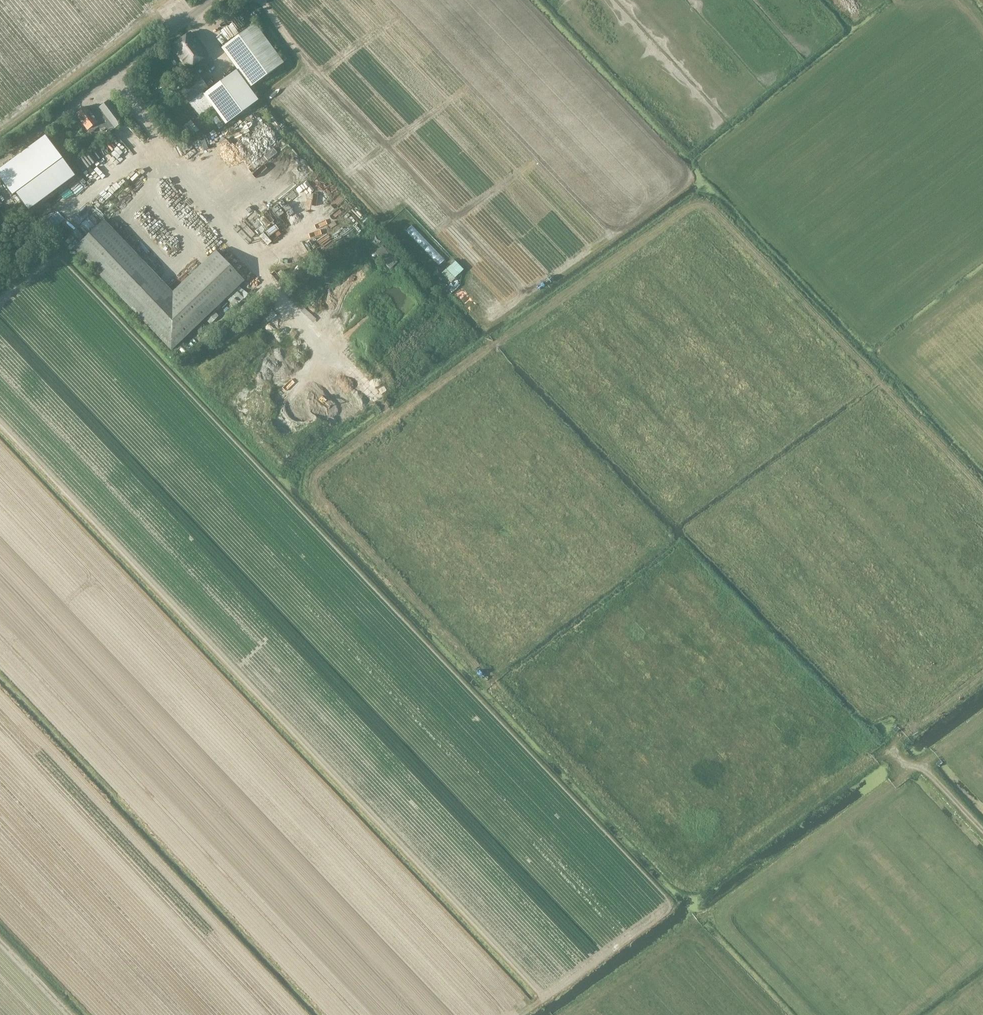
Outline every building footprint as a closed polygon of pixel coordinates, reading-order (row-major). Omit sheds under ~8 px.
[(220,47),(245,81),(249,87),(283,62),(254,23),(220,47)] [(189,31),(170,47),(187,70),(207,55),(189,31)] [(183,81),(175,87),(184,98),(199,116),(211,106),(224,124),(257,100),(243,81),(235,70),(220,81),(203,93),(202,92),(207,87),(202,81),(195,72),(183,81)] [(101,131),(106,128),(109,132),(124,120),(107,100),(90,113),(85,106),(74,114),(87,130),(95,124),(101,131)] [(185,124),(196,133),(202,126),(192,117),(185,124)] [(215,128),(208,128),(209,133),(219,132),(218,124),(214,125),(215,128)] [(49,142),(0,178),(0,181),(11,196),(14,193),(27,210),(74,175),(49,142)] [(218,190),(223,186),(216,177),(212,180),(218,190)] [(261,199),(270,195),(268,190),(259,194),(261,199)] [(70,197),(78,200),(80,195),(72,192),(70,197)] [(109,209),(116,203),(112,199),(105,205),(109,209)] [(301,216),(311,205),(307,202),(298,213),(301,216)] [(329,213),(337,208),(334,204),(327,209),(329,213)] [(215,250),(172,291),(103,219),(73,248),(171,350),(244,281),(215,250)] [(389,268),(396,262),(382,246),(374,252),(389,268)] [(283,251),(276,257),(281,263),(288,257),(283,251)] [(232,298),(228,302),(235,307),(239,303),(232,298)]
